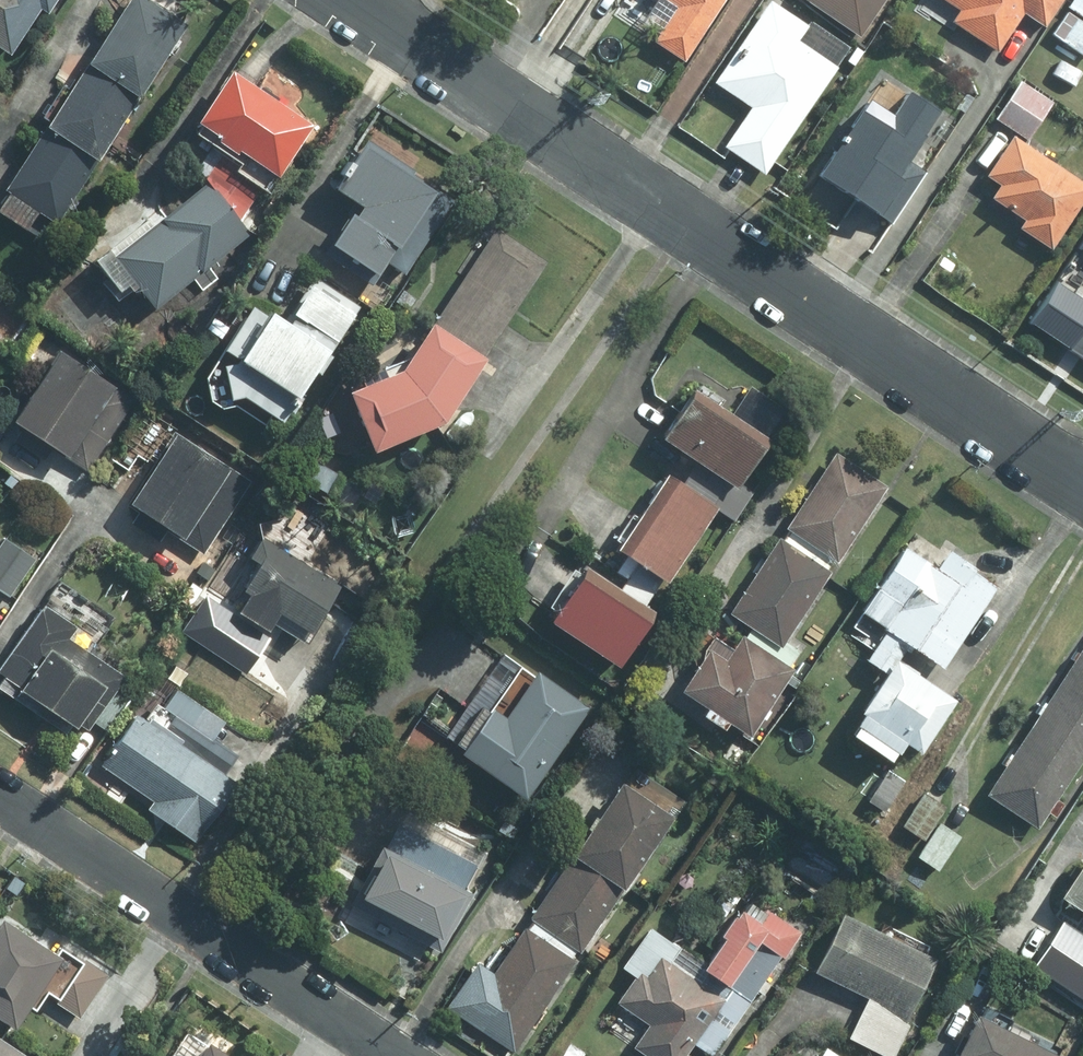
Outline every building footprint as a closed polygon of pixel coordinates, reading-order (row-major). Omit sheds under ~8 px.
[(16,55),(51,3),(47,0),(0,0),(0,45),(16,55)] [(96,67),(144,97),(189,25),(148,0),(138,0),(96,67)] [(733,0),(667,0),(682,9),(659,44),(690,65),(733,0)] [(865,39),(892,0),(808,0),(865,39)] [(964,12),(957,23),(1002,53),(1029,14),(1049,28),(1068,0),(945,0),(964,12)] [(1073,9),(1082,16),(1082,0),(1079,0),(1073,9)] [(731,147),(769,174),(841,70),(801,42),(811,28),(777,4),(721,84),(757,109),(731,147)] [(1069,13),(1055,33),(1082,51),(1082,22),(1069,13)] [(55,133),(102,163),(144,97),(96,67),(55,133)] [(317,129),(240,78),(201,137),(226,153),(211,179),(215,184),(241,221),(265,185),(239,168),(247,155),(284,178),(317,129)] [(1056,104),(1025,83),(1000,120),(1031,141),(1056,104)] [(958,116),(963,119),(977,99),(971,96),(958,116)] [(867,104),(821,174),(893,221),(926,173),(914,164),(944,117),(914,97),(896,123),(867,104)] [(57,223),(63,226),(102,163),(55,133),(50,130),(11,193),(16,196),(5,215),(45,240),(57,223)] [(1020,140),(995,179),(1007,188),(999,201),(1033,223),(1027,232),(1056,251),(1082,210),(1082,182),(1020,140)] [(393,264),(408,274),(454,204),(369,148),(341,190),(372,211),(364,223),(360,220),(334,259),(377,288),(393,264)] [(161,310),(251,233),(241,221),(215,184),(161,231),(152,221),(111,256),(119,265),(103,279),(123,302),(141,287),(161,310)] [(550,263),(501,231),(439,327),(489,359),(550,263)] [(1050,298),(1082,320),(1082,275),(1081,278),(1070,270),(1050,298)] [(250,402),(293,430),(365,321),(359,317),(364,310),(319,280),(287,329),(257,309),(229,351),(240,404),(250,402)] [(489,359),(441,329),(412,376),(359,399),(384,456),(453,427),(494,362),(489,359)] [(55,448),(98,477),(145,406),(67,354),(21,424),(24,427),(16,440),(46,460),(55,448)] [(703,462),(687,485),(725,512),(732,517),(750,490),(747,488),(777,445),(698,391),(666,436),(703,462)] [(169,530),(207,554),(252,483),(183,440),(138,510),(143,513),(136,524),(162,541),(169,530)] [(784,543),(834,576),(891,491),(841,457),(784,543)] [(362,493),(340,476),(325,495),(347,512),(362,493)] [(725,512),(687,485),(674,477),(625,553),(642,564),(623,591),(649,607),(667,581),(675,587),(725,512)] [(12,596),(38,562),(9,541),(0,553),(0,587),(12,596)] [(342,589),(265,541),(253,561),(265,569),(249,594),(258,600),(247,618),(275,635),(286,617),(314,634),(342,589)] [(747,643),(792,673),(804,655),(788,645),(834,576),(784,543),(735,615),(756,630),(747,643)] [(865,614),(890,630),(913,645),(947,668),(999,589),(979,576),(983,572),(953,552),(940,572),(907,549),(865,614)] [(201,566),(190,581),(221,603),(237,579),(220,567),(214,575),(201,566)] [(649,607),(623,591),(591,571),(555,626),(627,672),(663,617),(649,607)] [(48,609),(1,672),(29,693),(81,730),(84,726),(90,730),(94,723),(103,730),(128,697),(119,691),(126,682),(72,642),(79,632),(48,609)] [(900,665),(913,645),(890,630),(871,659),(892,673),(865,713),(874,718),(860,739),(902,767),(914,748),(925,755),(959,704),(900,665)] [(792,673),(747,643),(739,654),(724,643),(689,694),(717,713),(712,721),(733,735),(737,729),(757,742),(799,678),(792,673)] [(421,727),(532,800),(592,711),(508,655),(464,722),(436,704),(421,727)] [(1068,680),(1082,690),(1082,656),(1068,680)] [(1068,680),(1026,744),(1079,778),(1082,771),(1082,690),(1068,680)] [(225,724),(176,692),(165,709),(214,742),(225,724)] [(195,758),(135,718),(103,766),(164,806),(195,758)] [(1062,804),(1079,778),(1026,744),(993,795),(1045,829),(1054,815),(1060,819),(1067,807),(1062,804)] [(868,800),(887,812),(907,782),(888,770),(868,800)] [(579,860),(627,895),(629,897),(681,825),(630,788),(579,860)] [(950,810),(927,795),(906,828),(930,843),(921,857),(942,871),(963,840),(941,826),(950,810)] [(397,824),(357,901),(446,948),(476,891),(467,886),(478,865),(397,824)] [(579,860),(535,921),(583,955),(627,895),(579,860)] [(1068,898),(1082,908),(1082,875),(1068,898)] [(733,945),(707,986),(749,1015),(802,935),(770,914),(768,916),(756,908),(744,925),(741,923),(728,941),(733,945)] [(0,933),(0,1008),(22,1023),(67,955),(10,917),(0,933)] [(847,920),(821,975),(871,999),(851,1042),(880,1055),(901,1055),(915,1026),(906,1022),(935,961),(847,920)] [(530,931),(482,1003),(531,1036),(579,964),(530,931)] [(749,1015),(707,986),(675,965),(684,950),(656,932),(629,973),(641,980),(624,1006),(655,1027),(640,1049),(651,1055),(690,1055),(697,1045),(713,1055),(722,1055),(749,1015)] [(1073,941),(1049,976),(1082,998),(1082,948),(1073,941)] [(982,1022),(966,1055),(1053,1055),(982,1022)] [(30,1050),(0,1031),(0,1055),(27,1055),(30,1050)] [(571,1039),(558,1055),(588,1055),(590,1053),(571,1039)] [(217,1040),(206,1055),(240,1055),(217,1040)]
